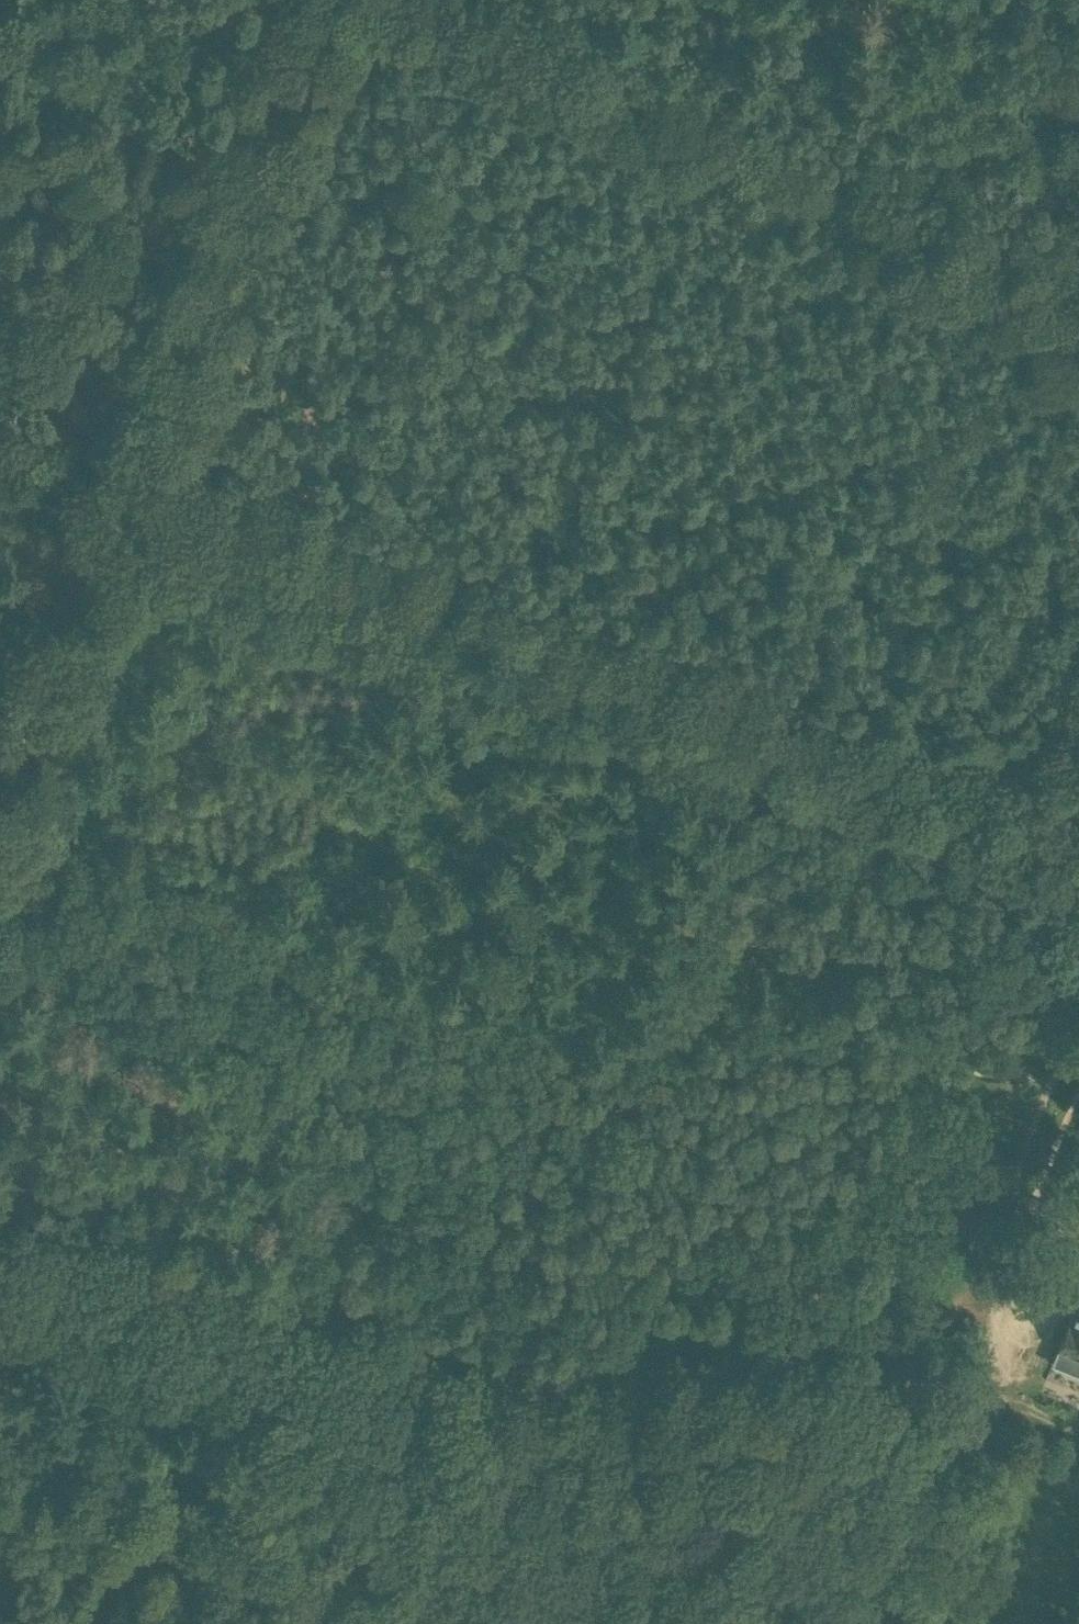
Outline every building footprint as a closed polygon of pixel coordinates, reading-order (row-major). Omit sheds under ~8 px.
[(1068,1158),(1049,1210),(1078,1220),(1078,1162),(1068,1158)] [(1052,1362),(1078,1372),(1078,1293),(1052,1362)]
